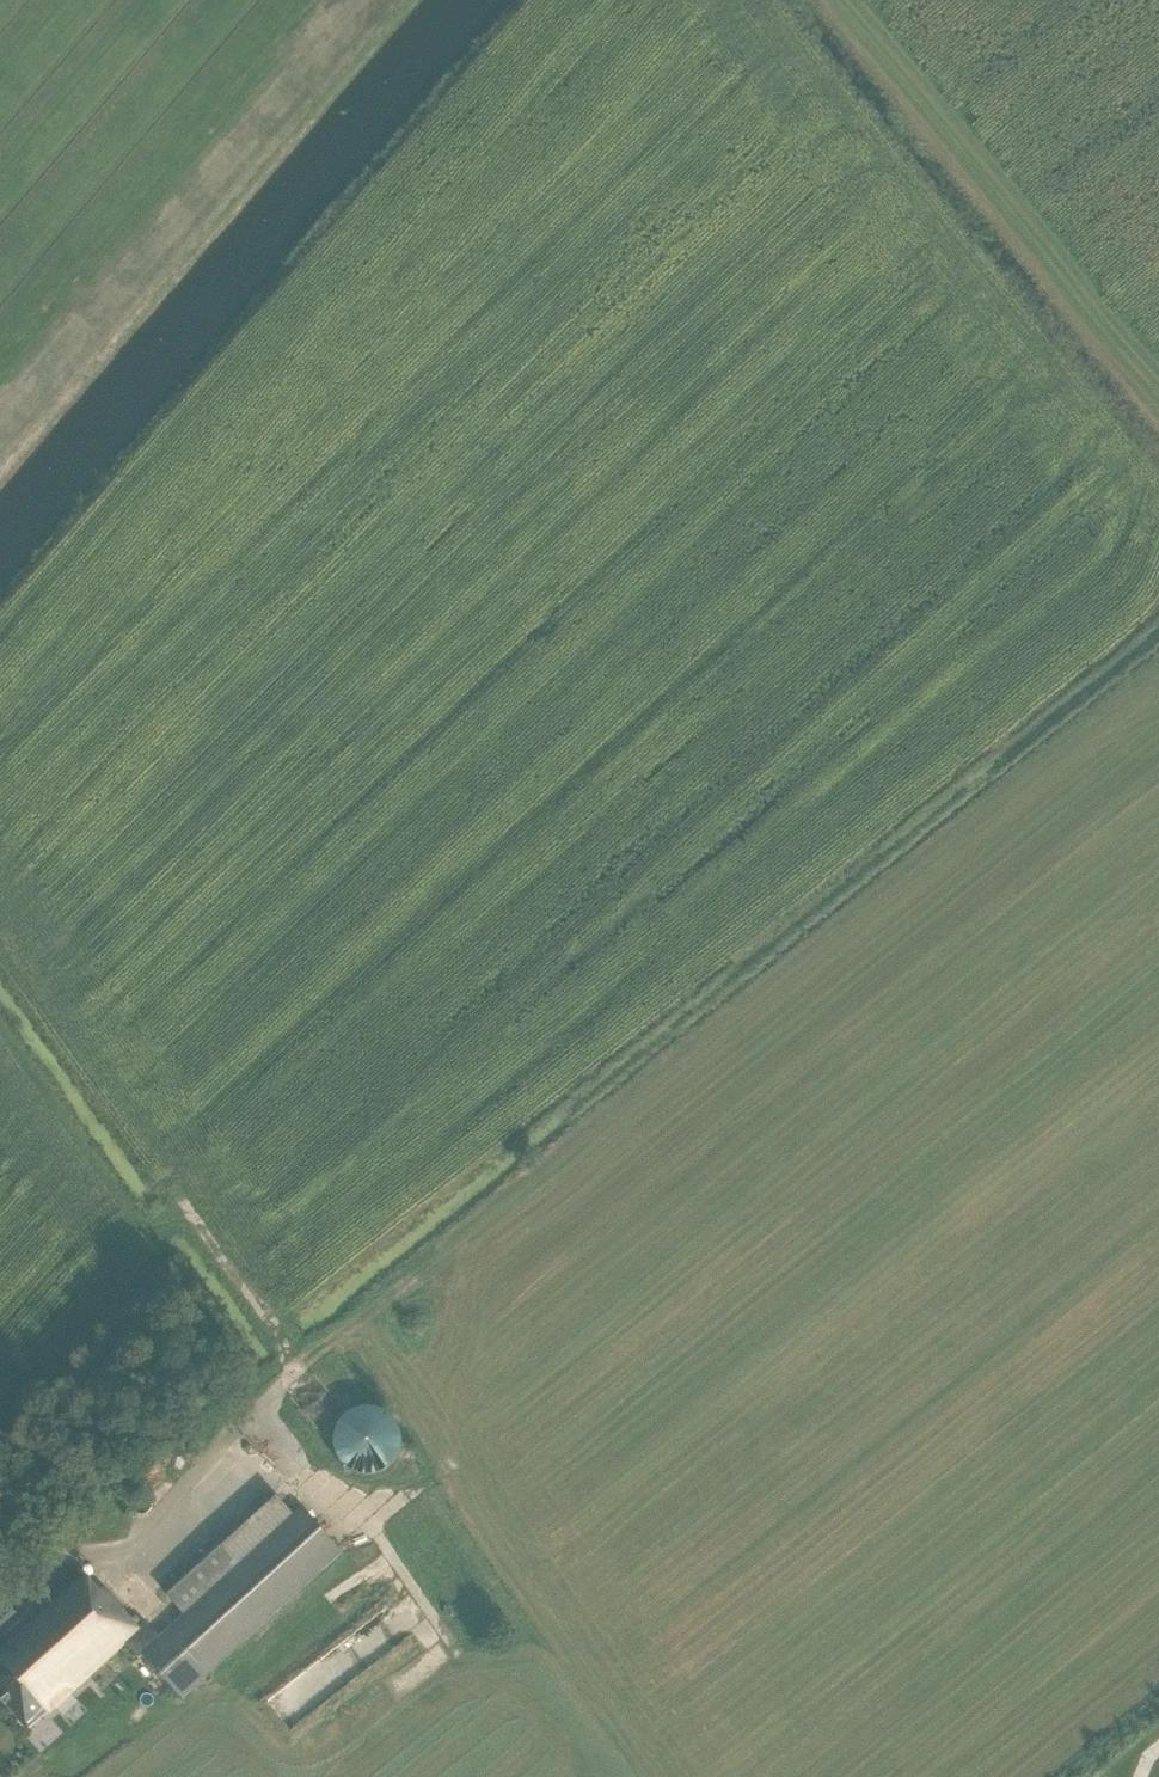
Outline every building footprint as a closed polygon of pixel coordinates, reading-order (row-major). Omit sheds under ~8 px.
[(359,1469),(384,1457),(376,1441),(356,1450),(351,1438),(345,1441),(359,1469)] [(157,1460),(137,1482),(159,1502),(179,1481),(157,1460)] [(293,1516),(273,1494),(164,1593),(185,1615),(159,1639),(145,1623),(138,1630),(103,1591),(100,1594),(79,1571),(44,1602),(51,1609),(2,1653),(0,1650),(0,1698),(29,1730),(125,1643),(139,1658),(144,1654),(183,1698),(342,1554),(301,1509),(293,1516)] [(23,1617),(10,1603),(0,1612),(0,1638),(23,1617)] [(365,1663),(387,1654),(375,1622),(352,1631),(365,1663)]
